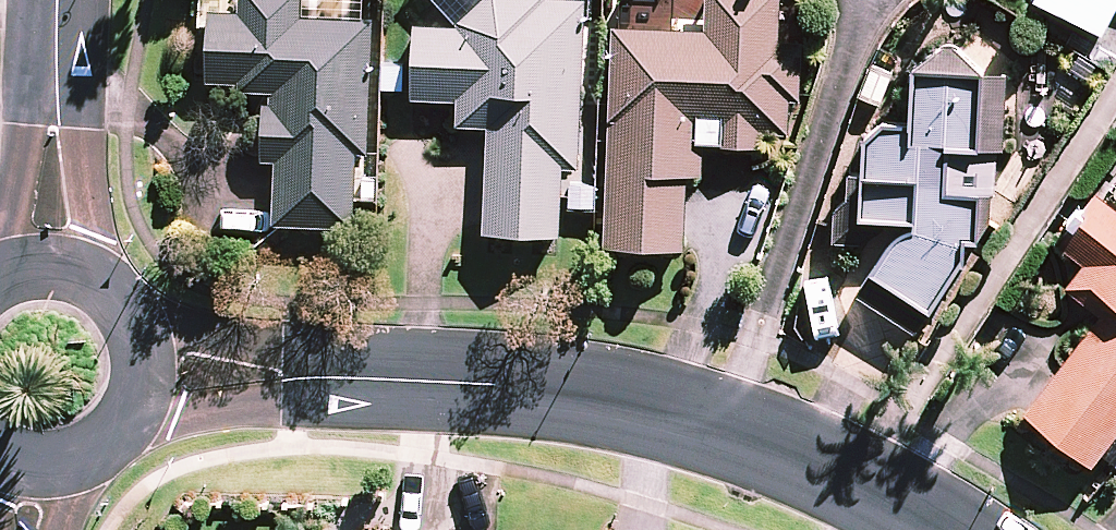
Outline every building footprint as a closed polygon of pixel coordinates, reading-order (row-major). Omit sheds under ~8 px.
[(367,233),(370,158),(381,159),(387,24),(315,21),(316,0),(253,0),(253,18),(223,17),(220,85),(252,87),(252,96),(284,97),(284,107),(276,107),(274,164),(289,165),(287,229),(367,233)] [(497,236),(574,239),(576,173),(593,174),(598,3),(558,2),(558,0),(496,0),(463,31),(427,30),(425,103),(470,105),(469,130),(500,131),(497,236)] [(616,250),(697,254),(701,181),(716,182),(717,149),(775,151),(776,138),(801,139),(803,106),(813,107),(815,50),(793,49),(795,0),(719,0),(717,35),(626,31),(616,250)] [(1038,9),(1108,45),(1115,29),(1115,0),(1043,0),(1038,9)] [(936,322),(968,272),(968,250),(982,251),(997,231),(998,203),(950,201),(952,158),(1009,161),(1013,83),(988,82),(955,50),(917,78),(914,135),(888,134),(869,149),(867,183),(855,183),(853,207),(841,218),(840,251),(866,252),(897,231),(921,232),(920,239),(910,242),(901,247),(863,303),(922,342),(936,322)] [(1099,473),(1115,451),(1115,210),(1107,203),(1066,255),(1090,273),(1073,295),(1109,323),(1032,422),(1099,473)]
